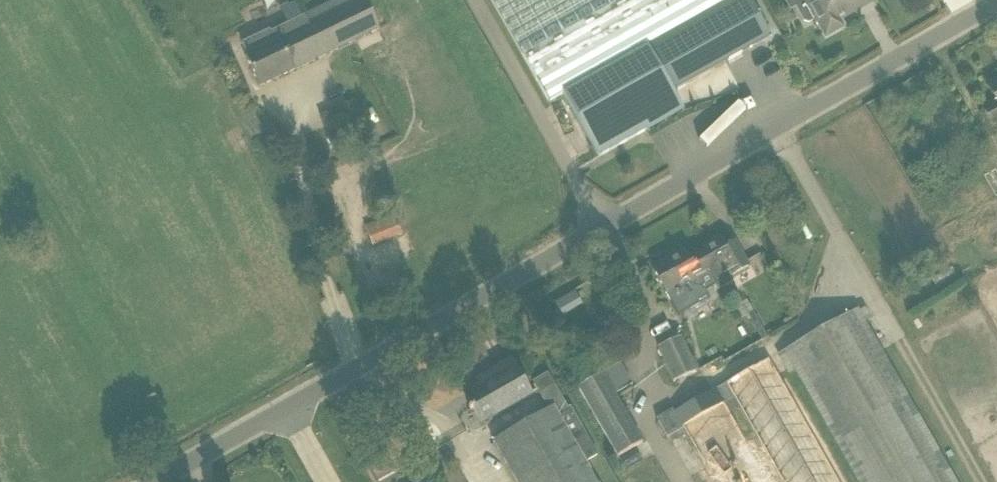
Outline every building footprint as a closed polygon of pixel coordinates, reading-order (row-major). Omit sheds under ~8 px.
[(241,44),(247,57),(245,58),(250,69),(259,87),(379,30),(371,12),(365,0),(341,0),(306,17),(305,15),(301,17),(287,24),(270,32),(269,31),(241,44)] [(517,47),(600,0),(491,0),(517,47)] [(517,47),(548,103),(562,95),(598,158),(648,130),(639,113),(674,94),(673,92),(770,37),(749,0),(600,0),(517,47)] [(795,6),(803,22),(809,24),(816,20),(826,37),(842,28),(839,21),(873,2),(871,0),(806,0),(795,6)] [(988,85),(996,100),(983,108),(994,127),(996,125),(996,80),(988,85)] [(394,216),(364,227),(371,245),(401,234),(394,216)] [(733,282),(731,278),(749,268),(734,242),(726,247),(721,238),(711,244),(704,247),(687,257),(683,251),(652,268),(673,306),(690,297),(684,286),(705,274),(710,284),(713,282),(718,291),(726,286),(733,282)] [(923,239),(915,243),(919,251),(928,247),(923,239)] [(563,316),(582,305),(574,292),(555,303),(563,316)] [(746,306),(738,310),(744,321),(752,317),(746,306)] [(658,349),(674,383),(696,372),(680,338),(658,349)] [(465,395),(472,406),(481,422),(530,394),(512,361),(483,378),(486,383),(465,395)] [(586,464),(598,457),(576,420),(569,408),(567,409),(547,374),(533,383),(535,385),(533,386),(536,390),(537,389),(549,411),(493,443),(515,481),(596,481),(586,464)] [(577,388),(617,457),(641,443),(602,374),(577,388)] [(672,410),(656,419),(667,438),(683,429),(682,427),(734,397),(726,384),(716,390),(715,389),(674,413),(672,410)]
